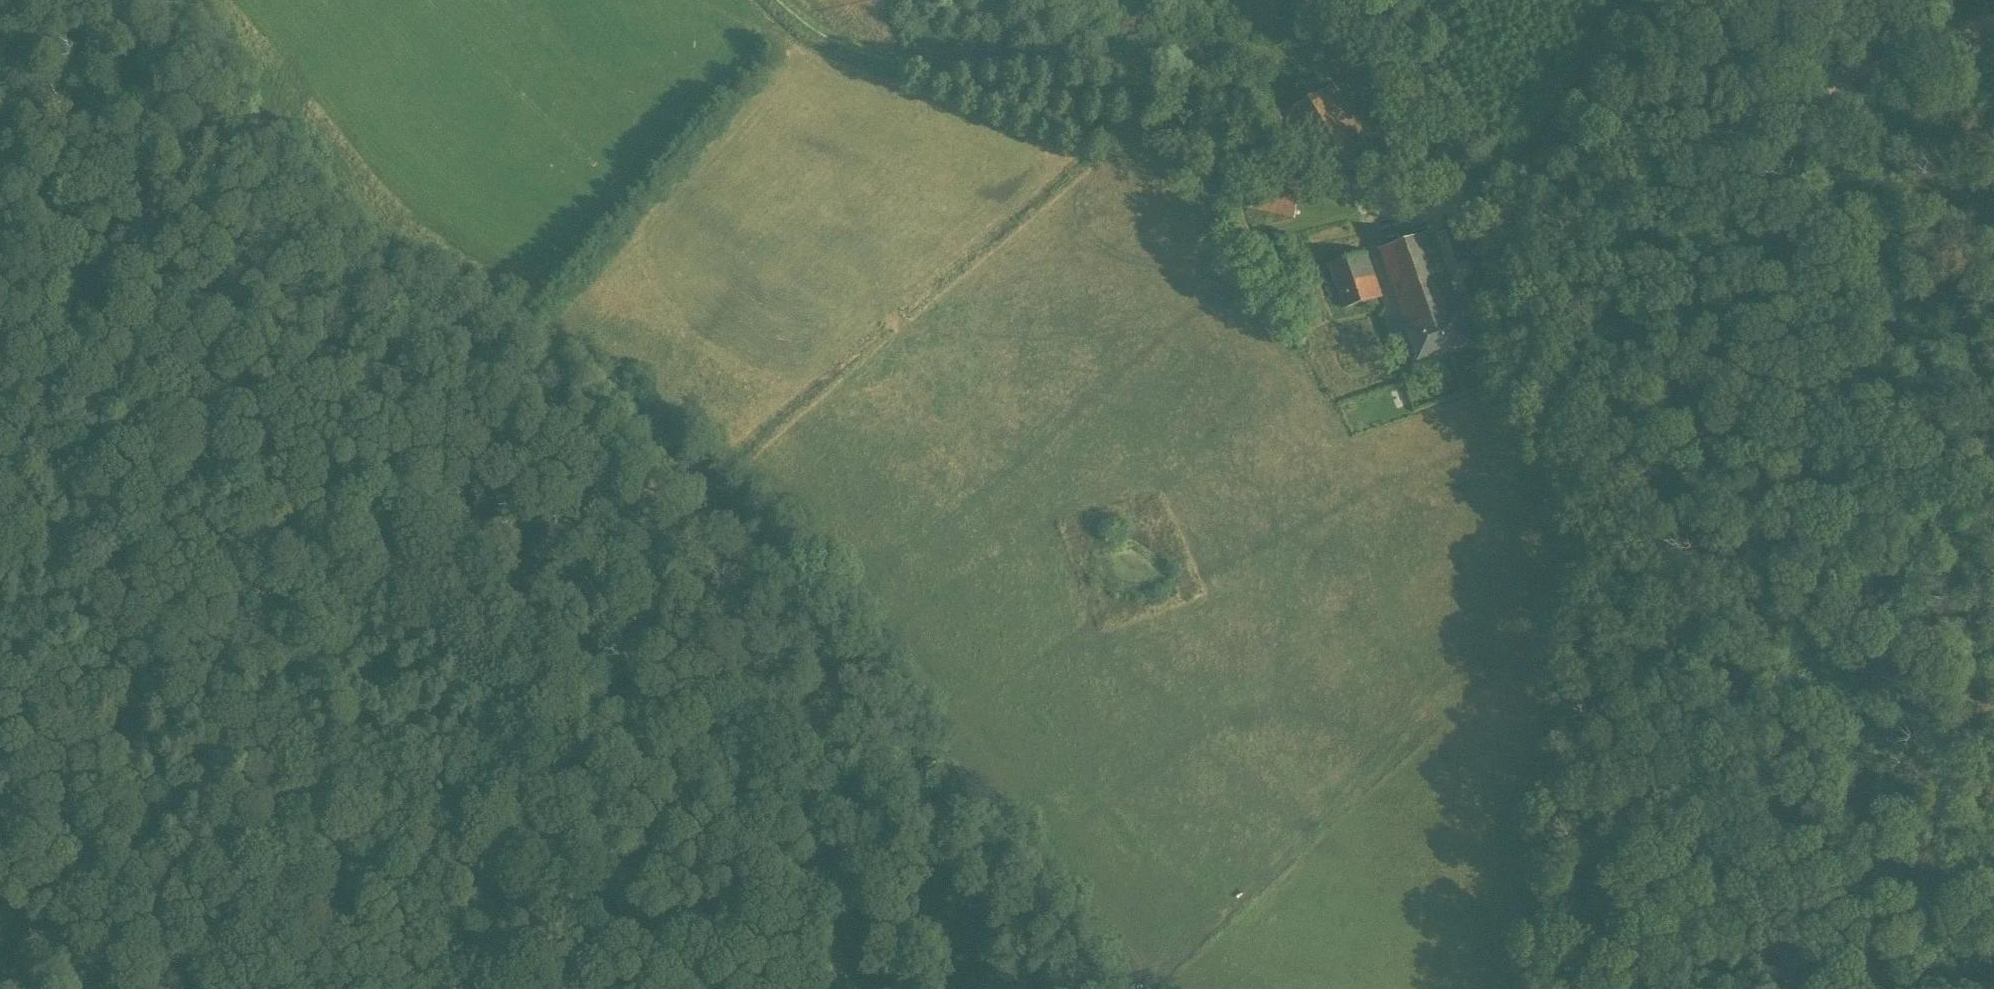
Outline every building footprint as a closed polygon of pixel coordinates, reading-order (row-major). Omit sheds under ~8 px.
[(1286,111),(1323,182),(1370,158),(1332,87),(1286,111)] [(1250,209),(1295,217),(1301,179),(1257,171),(1250,209)] [(1379,247),(1415,358),(1469,340),(1433,230),(1379,247)] [(1328,264),(1341,308),(1382,296),(1370,252),(1328,264)]
